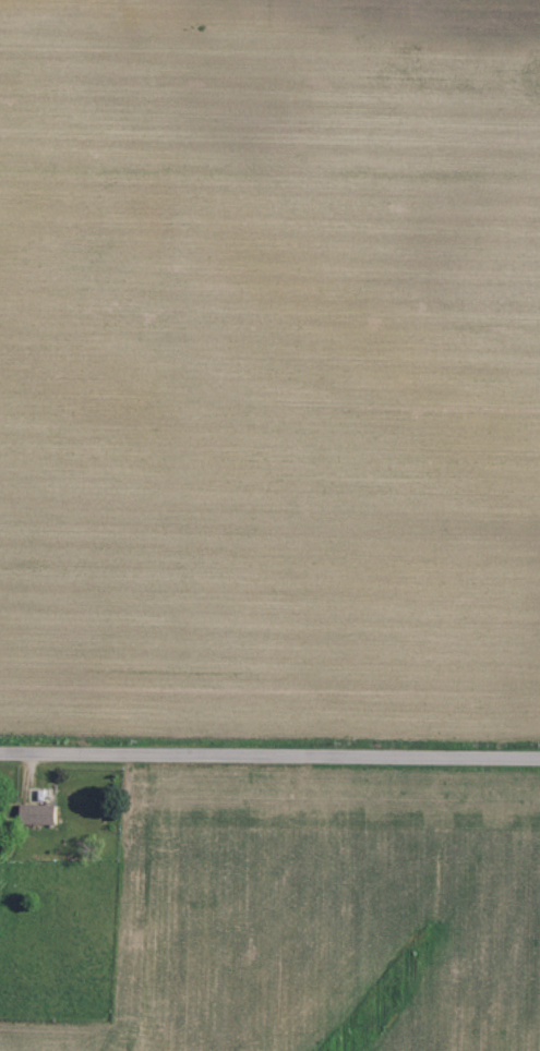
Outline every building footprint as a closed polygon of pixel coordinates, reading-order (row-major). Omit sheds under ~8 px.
[(20,823),(56,824),(56,804),(20,803),(20,823)]
